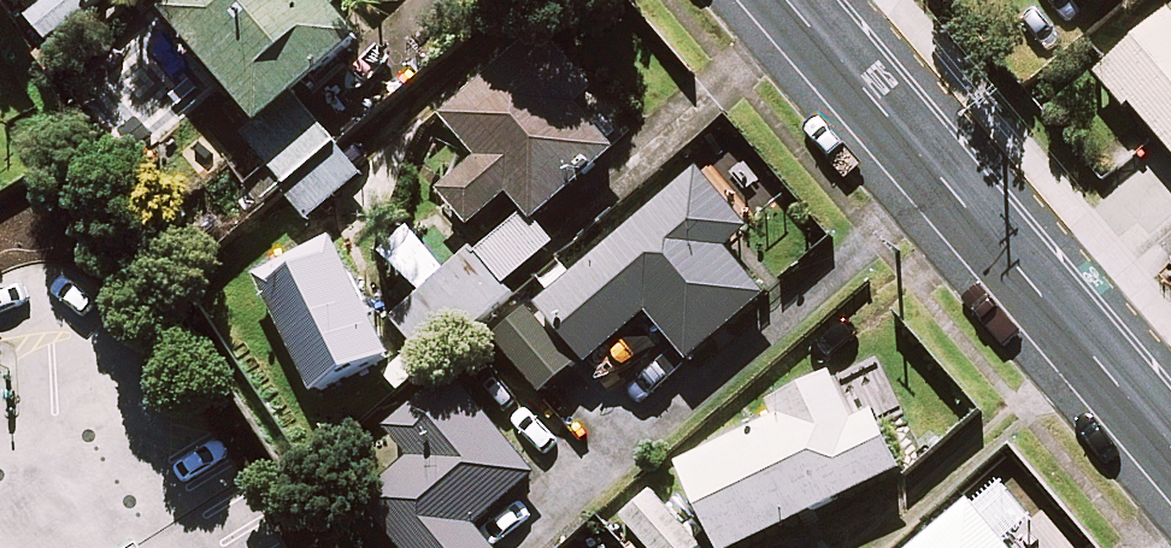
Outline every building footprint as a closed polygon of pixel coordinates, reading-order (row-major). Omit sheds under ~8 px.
[(108,0),(44,0),(26,13),(50,45),(109,0),(108,0)] [(325,0),(191,0),(168,19),(263,130),(363,44),(325,0)] [(1113,62),(1094,79),(1125,114),(1133,107),(1170,152),(1170,14),(1113,63),(1113,62)] [(524,213),(534,224),(614,157),(571,107),(592,90),(558,50),(525,79),(510,62),(443,119),(479,162),(440,194),(471,230),(510,197),(524,213)] [(285,192),(336,146),(306,110),(253,154),(283,190),(285,192)] [(336,146),(285,192),(309,221),(362,177),(336,146)] [(535,311),(584,369),(649,314),(689,361),(764,299),(723,250),(746,230),(699,174),(535,311)] [(534,224),(524,213),(475,254),(507,289),(554,249),(534,224)] [(507,289),(475,254),(452,273),(414,228),(385,252),(421,293),(395,315),(422,347),(383,380),(399,399),(516,300),(507,289)] [(333,251),(261,285),(315,399),(387,364),(333,251)] [(535,311),(527,302),(490,333),(547,400),(584,369),(535,311)] [(452,378),(388,431),(413,461),(363,503),(400,547),(497,547),(477,524),(534,476),(452,378)] [(832,380),(779,405),(786,420),(681,471),(718,547),(744,547),(901,472),(874,417),(854,427),(832,380)] [(653,495),(624,522),(648,547),(702,547),(653,495)] [(971,508),(925,547),(1006,547),(971,508)]
